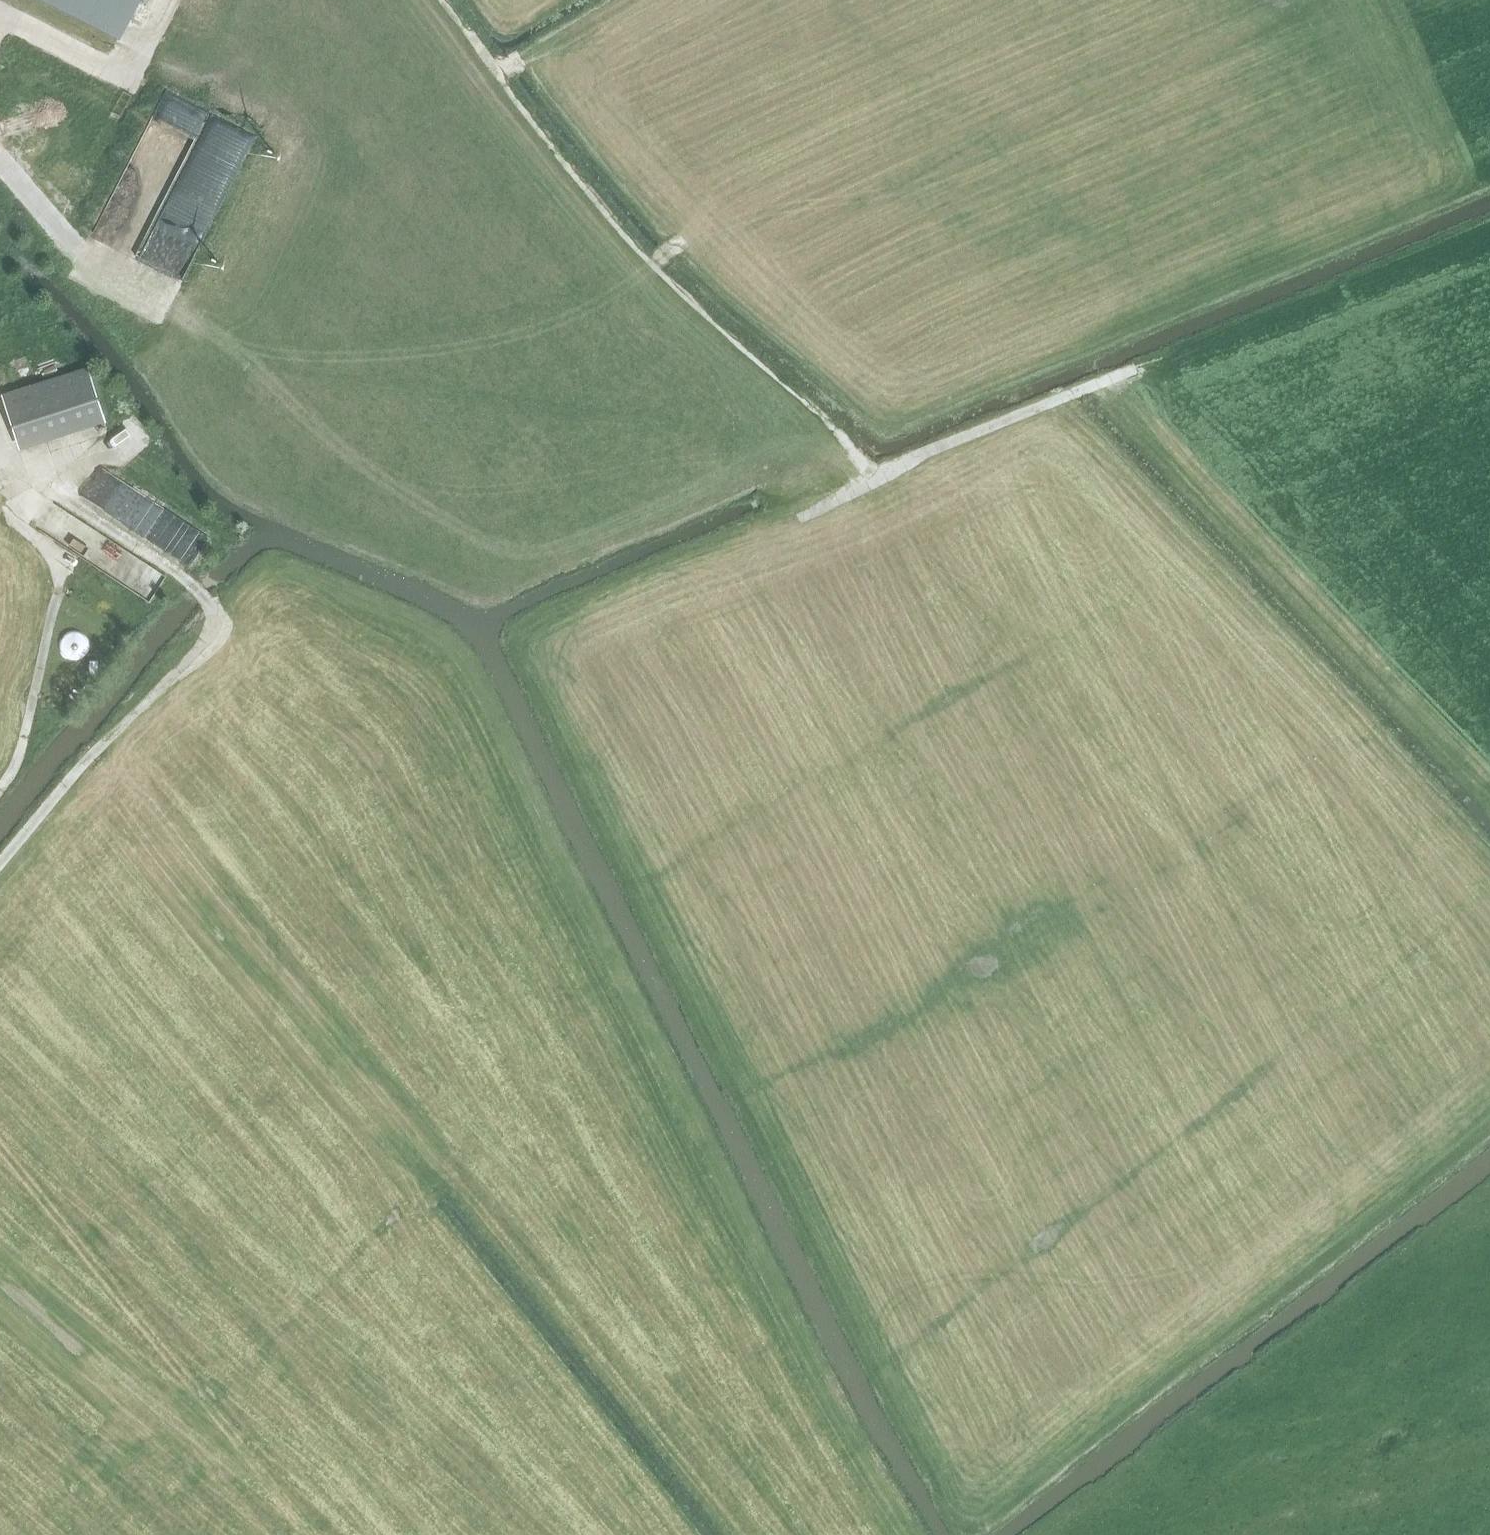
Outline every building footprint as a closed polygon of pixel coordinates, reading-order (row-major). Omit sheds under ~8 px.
[(114,46),(137,0),(26,0),(114,46)] [(104,421),(86,367),(1,394),(18,449),(104,421)]
